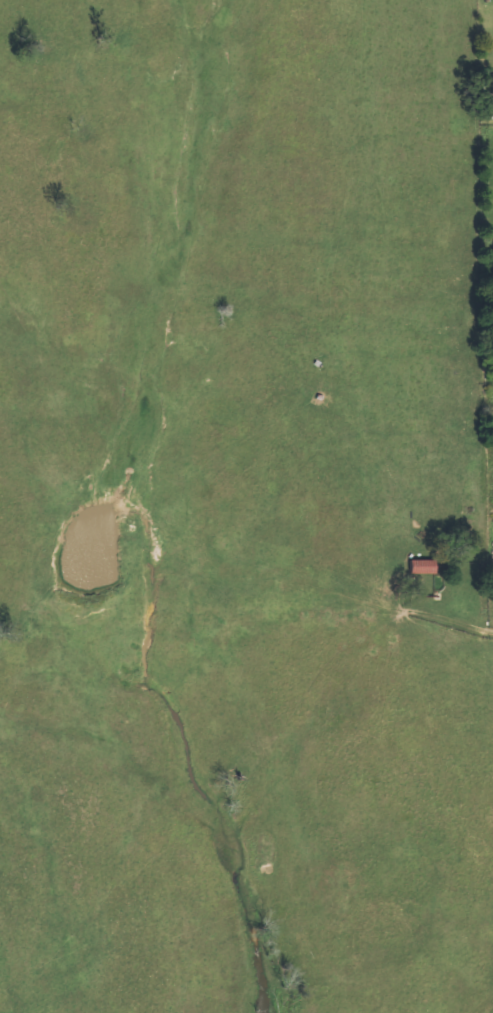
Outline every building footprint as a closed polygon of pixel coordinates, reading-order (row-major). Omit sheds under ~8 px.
[(410,575),(438,575),(438,560),(410,561),(410,575)]
